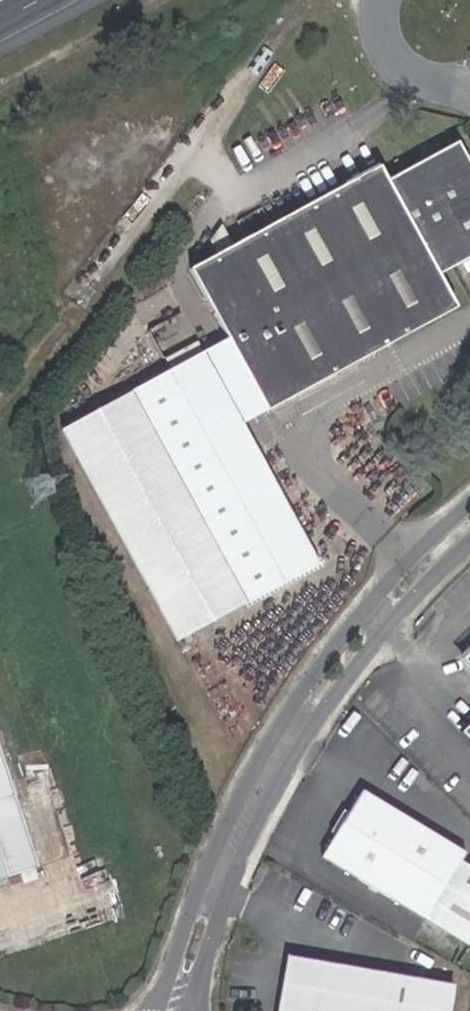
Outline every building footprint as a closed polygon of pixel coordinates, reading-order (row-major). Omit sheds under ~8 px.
[(469,248),(469,175),(451,140),(384,176),(375,164),(227,243),(261,304),(304,381),(449,301),(432,268),(456,256),(469,248)] [(456,256),(462,268),(469,264),(469,248),(456,256)] [(278,395),(304,381),(261,304),(235,317),(278,395)] [(278,395),(235,317),(168,353),(272,559),(345,524),(278,395)] [(272,559),(168,353),(106,386),(199,595),(272,559)] [(462,660),(469,669),(469,653),(462,660)] [(459,729),(469,740),(469,719),(459,729)] [(0,762),(0,879),(36,868),(0,762)] [(361,792),(319,856),(469,943),(469,866),(459,859),(462,854),(361,792)] [(280,1010),(448,1010),(452,991),(290,961),(280,1010)]
